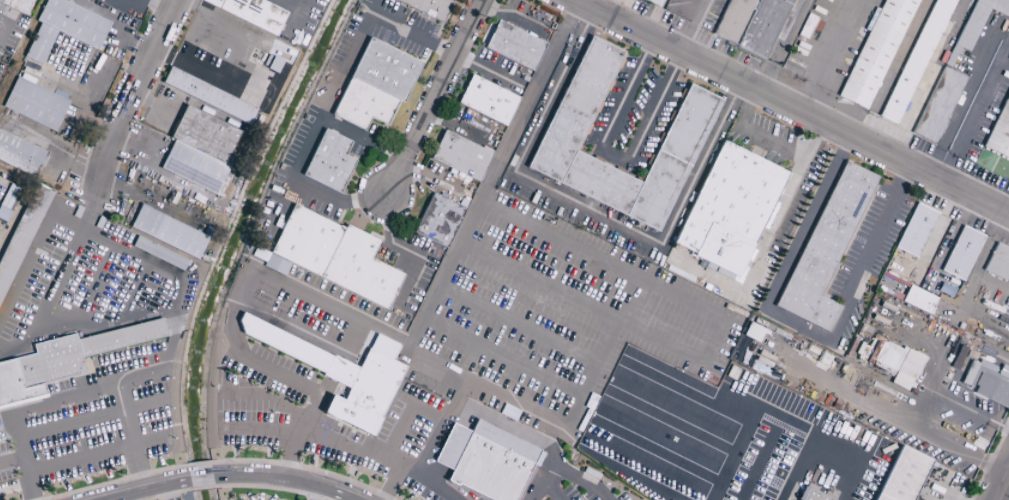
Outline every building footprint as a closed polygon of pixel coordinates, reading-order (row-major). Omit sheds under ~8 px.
[(27,16),(34,0),(0,0),(0,5),(27,16)] [(61,0),(46,0),(36,22),(39,23),(24,58),(42,65),(56,32),(97,51),(110,22),(61,0)] [(260,0),(201,0),(200,3),(276,36),(287,12),(260,0)] [(442,23),(452,0),(389,0),(442,23)] [(660,8),(664,0),(640,0),(660,8)] [(714,36),(737,46),(755,0),(729,0),(714,36)] [(737,49),(766,61),(792,0),(758,0),(737,49)] [(840,99),(870,111),(916,0),(881,0),(840,99)] [(882,119),(900,126),(951,0),(931,0),(882,119)] [(1008,18),(1008,0),(975,0),(954,49),(959,51),(960,48),(970,52),(988,10),(1008,18)] [(484,49),(533,71),(545,43),(496,22),(484,49)] [(528,174),(662,230),(718,98),(685,84),(644,182),(578,155),(622,51),(586,36),(528,174)] [(403,104),(421,62),(367,38),(332,117),(364,131),(369,118),(386,126),(397,101),(403,104)] [(965,77),(941,67),(913,135),(936,145),(965,77)] [(252,123),(258,106),(167,70),(161,87),(252,123)] [(519,98),(470,75),(457,104),(505,127),(519,98)] [(55,132),(68,101),(16,78),(2,109),(55,132)] [(982,150),(1008,94),(1008,163),(982,150)] [(216,194),(227,167),(225,166),(240,130),(183,107),(170,138),(172,139),(160,171),(216,194)] [(302,177),(340,194),(354,161),(344,156),(350,142),(323,129),(302,177)] [(35,178),(46,152),(0,131),(0,162),(35,178)] [(492,154),(443,131),(429,160),(478,182),(492,154)] [(788,172),(720,142),(673,246),(718,267),(715,273),(740,285),(747,269),(746,268),(754,251),(751,250),(761,228),(767,230),(778,204),(774,203),(788,172)] [(822,298),(875,176),(841,161),(776,309),(829,332),(841,306),(822,298)] [(54,193),(0,304),(0,260),(37,185),(54,193)] [(413,234),(447,248),(464,208),(430,194),(413,234)] [(895,249),(918,259),(938,213),(915,203),(895,249)] [(370,260),(378,241),(291,205),(269,257),(388,307),(402,273),(370,260)] [(140,206),(129,228),(197,260),(208,237),(140,206)] [(985,237),(962,226),(940,270),(963,281),(985,237)] [(132,245),(137,236),(189,261),(184,271),(132,245)] [(995,244),(983,272),(1008,283),(1008,251),(995,244)] [(265,263),(263,267),(284,277),(290,264),(256,247),(251,257),(265,263)] [(936,296),(907,287),(902,304),(930,314),(936,296)] [(381,420),(406,367),(367,349),(359,367),(334,355),(334,357),(242,313),(238,321),(243,335),(323,374),(322,376),(348,389),(342,401),(381,420)] [(169,336),(164,318),(79,340),(84,358),(169,336)] [(393,331),(400,318),(409,323),(403,336),(393,331)] [(764,330),(748,323),(742,336),(758,343),(764,330)] [(79,340),(77,334),(33,345),(35,353),(17,358),(25,389),(45,384),(87,373),(84,358),(79,340)] [(924,359),(883,340),(872,364),(895,375),(890,383),(908,392),(924,359)] [(974,352),(959,346),(951,368),(958,371),(962,357),(971,360),(974,352)] [(0,362),(0,410),(49,398),(45,384),(25,389),(17,358),(0,362)] [(1008,402),(1008,385),(1008,384),(1008,369),(999,365),(998,368),(979,361),(977,365),(969,362),(961,383),(975,389),(973,395),(1007,408),(1008,402)] [(322,413),(331,395),(342,401),(381,420),(383,421),(374,438),(322,413)] [(541,451),(516,499),(489,499),(458,485),(457,488),(446,482),(451,472),(470,432),(477,419),(541,451)] [(470,432),(453,423),(433,463),(451,472),(470,432)] [(928,458),(896,445),(873,499),(910,499),(928,458)] [(803,487),(830,499),(797,499),(803,487)]
